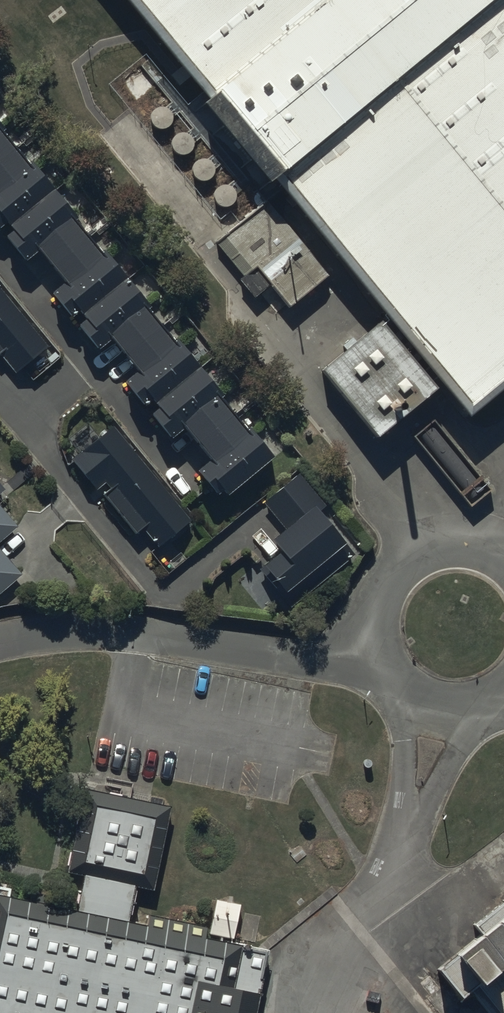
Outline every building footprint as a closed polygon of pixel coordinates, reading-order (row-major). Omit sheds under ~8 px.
[(473,431),(503,406),(503,0),(124,0),(473,431)] [(4,220),(11,228),(2,236),(23,259),(36,248),(62,279),(49,291),(69,313),(76,307),(84,316),(77,322),(97,346),(108,336),(134,367),(121,379),(142,404),(151,397),(157,404),(150,410),(171,435),(181,426),(206,455),(195,466),(217,491),(222,487),(227,493),(271,455),(245,425),(244,426),(215,393),(219,389),(68,214),(72,211),(0,128),(0,224),(4,220)] [(22,369),(33,382),(55,364),(44,351),(51,345),(0,287),(0,352),(18,373),(22,369)] [(413,437),(436,466),(421,477),(447,510),(462,498),(470,509),(491,492),(435,419),(413,437)] [(191,522),(112,427),(72,461),(96,490),(105,483),(109,488),(103,493),(136,533),(142,528),(159,548),(191,522)] [(355,556),(294,479),(265,502),(289,531),(272,544),(281,556),(262,571),(291,607),(355,556)] [(17,522),(0,502),(0,536),(17,522)] [(22,570),(0,544),(0,588),(22,570)] [(256,949),(130,925),(137,891),(153,894),(168,819),(86,804),(72,878),(91,882),(85,916),(0,900),(0,1012),(243,1012),(256,949)] [(437,971),(468,1010),(479,1001),(488,1012),(503,1012),(503,903),(475,926),(482,936),(437,971)]
